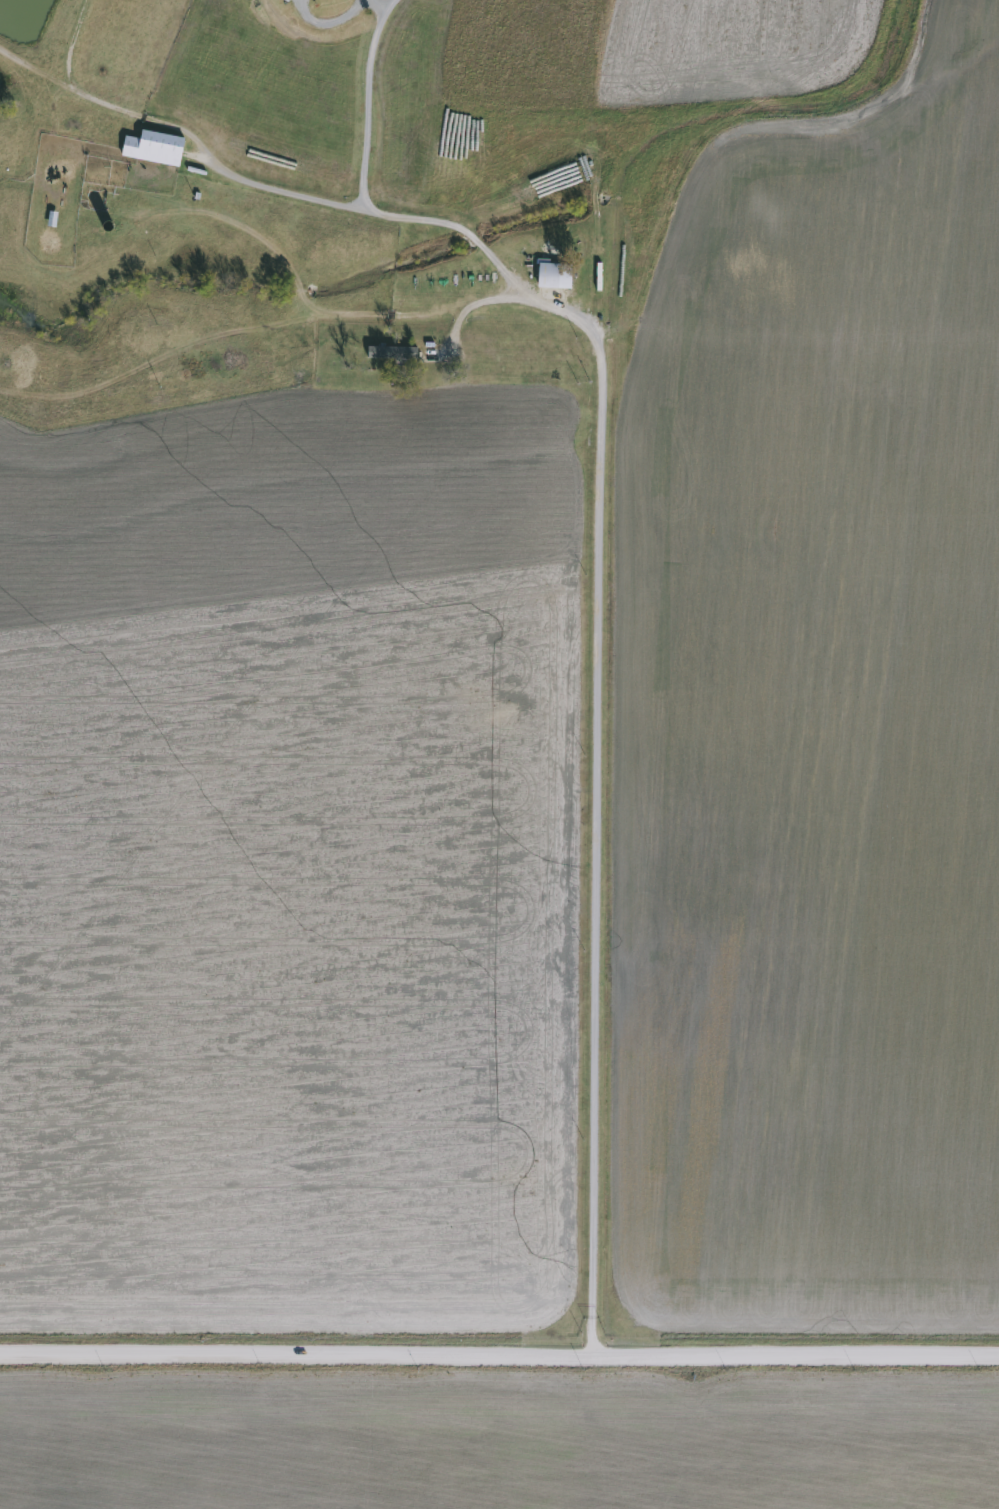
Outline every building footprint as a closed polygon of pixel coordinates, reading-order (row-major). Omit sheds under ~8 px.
[(139,138),(141,129),(183,137),(178,167),(120,156),(124,136),(139,138)] [(537,264),(571,264),(571,288),(537,288),(537,264)] [(412,345),(412,355),(378,355),(378,345),(412,345)]
